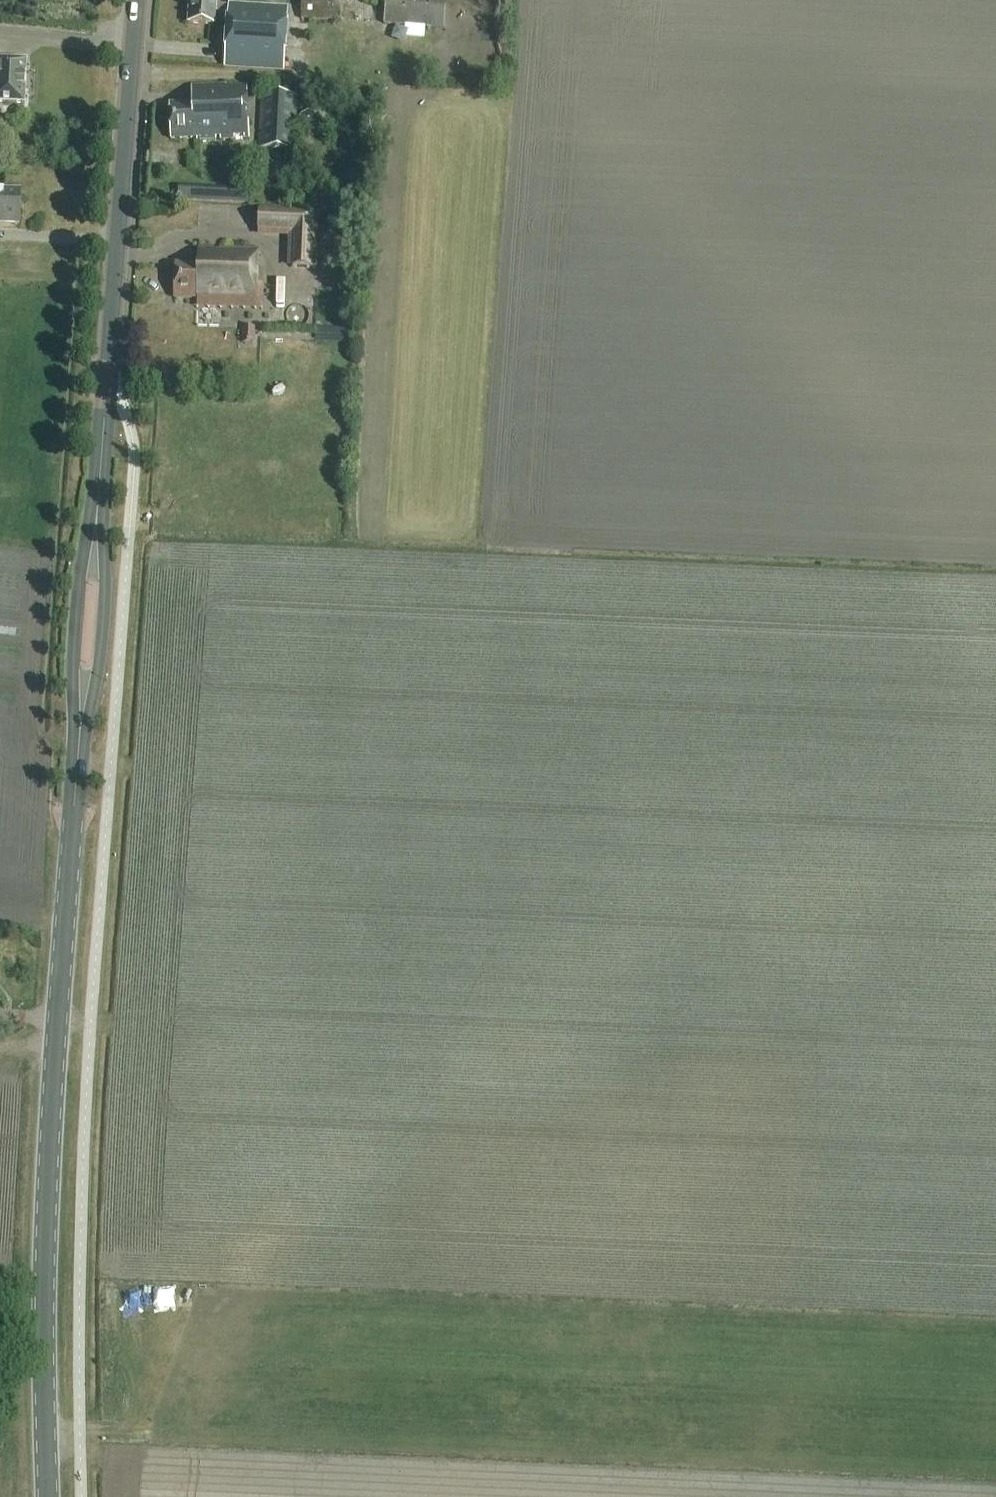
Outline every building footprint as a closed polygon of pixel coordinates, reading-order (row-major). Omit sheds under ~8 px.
[(217,4),(217,0),(190,0),(188,24),(215,25),(215,23),(227,24),(224,67),(285,71),(288,8),(217,4)] [(369,3),(374,3),(375,0),(301,0),(301,20),(341,21),(342,2),(369,3)] [(444,30),(447,0),(386,0),(384,25),(444,30)] [(0,61),(0,103),(23,104),(25,62),(0,61)] [(226,86),(192,87),(192,105),(169,106),(171,140),(197,138),(197,141),(249,139),(247,86),(226,87),(226,86)] [(299,96),(260,95),(258,149),(296,151),(299,96)] [(20,192),(0,191),(0,222),(19,223),(20,192)] [(291,268),(315,269),(319,208),(261,205),(260,234),(293,236),(291,268)] [(355,226),(320,225),(320,251),(354,252),(355,226)] [(198,266),(175,265),(175,298),(206,299),(206,301),(255,303),(257,250),(199,248),(198,266)] [(254,327),(242,326),(241,342),(253,343),(254,327)]
